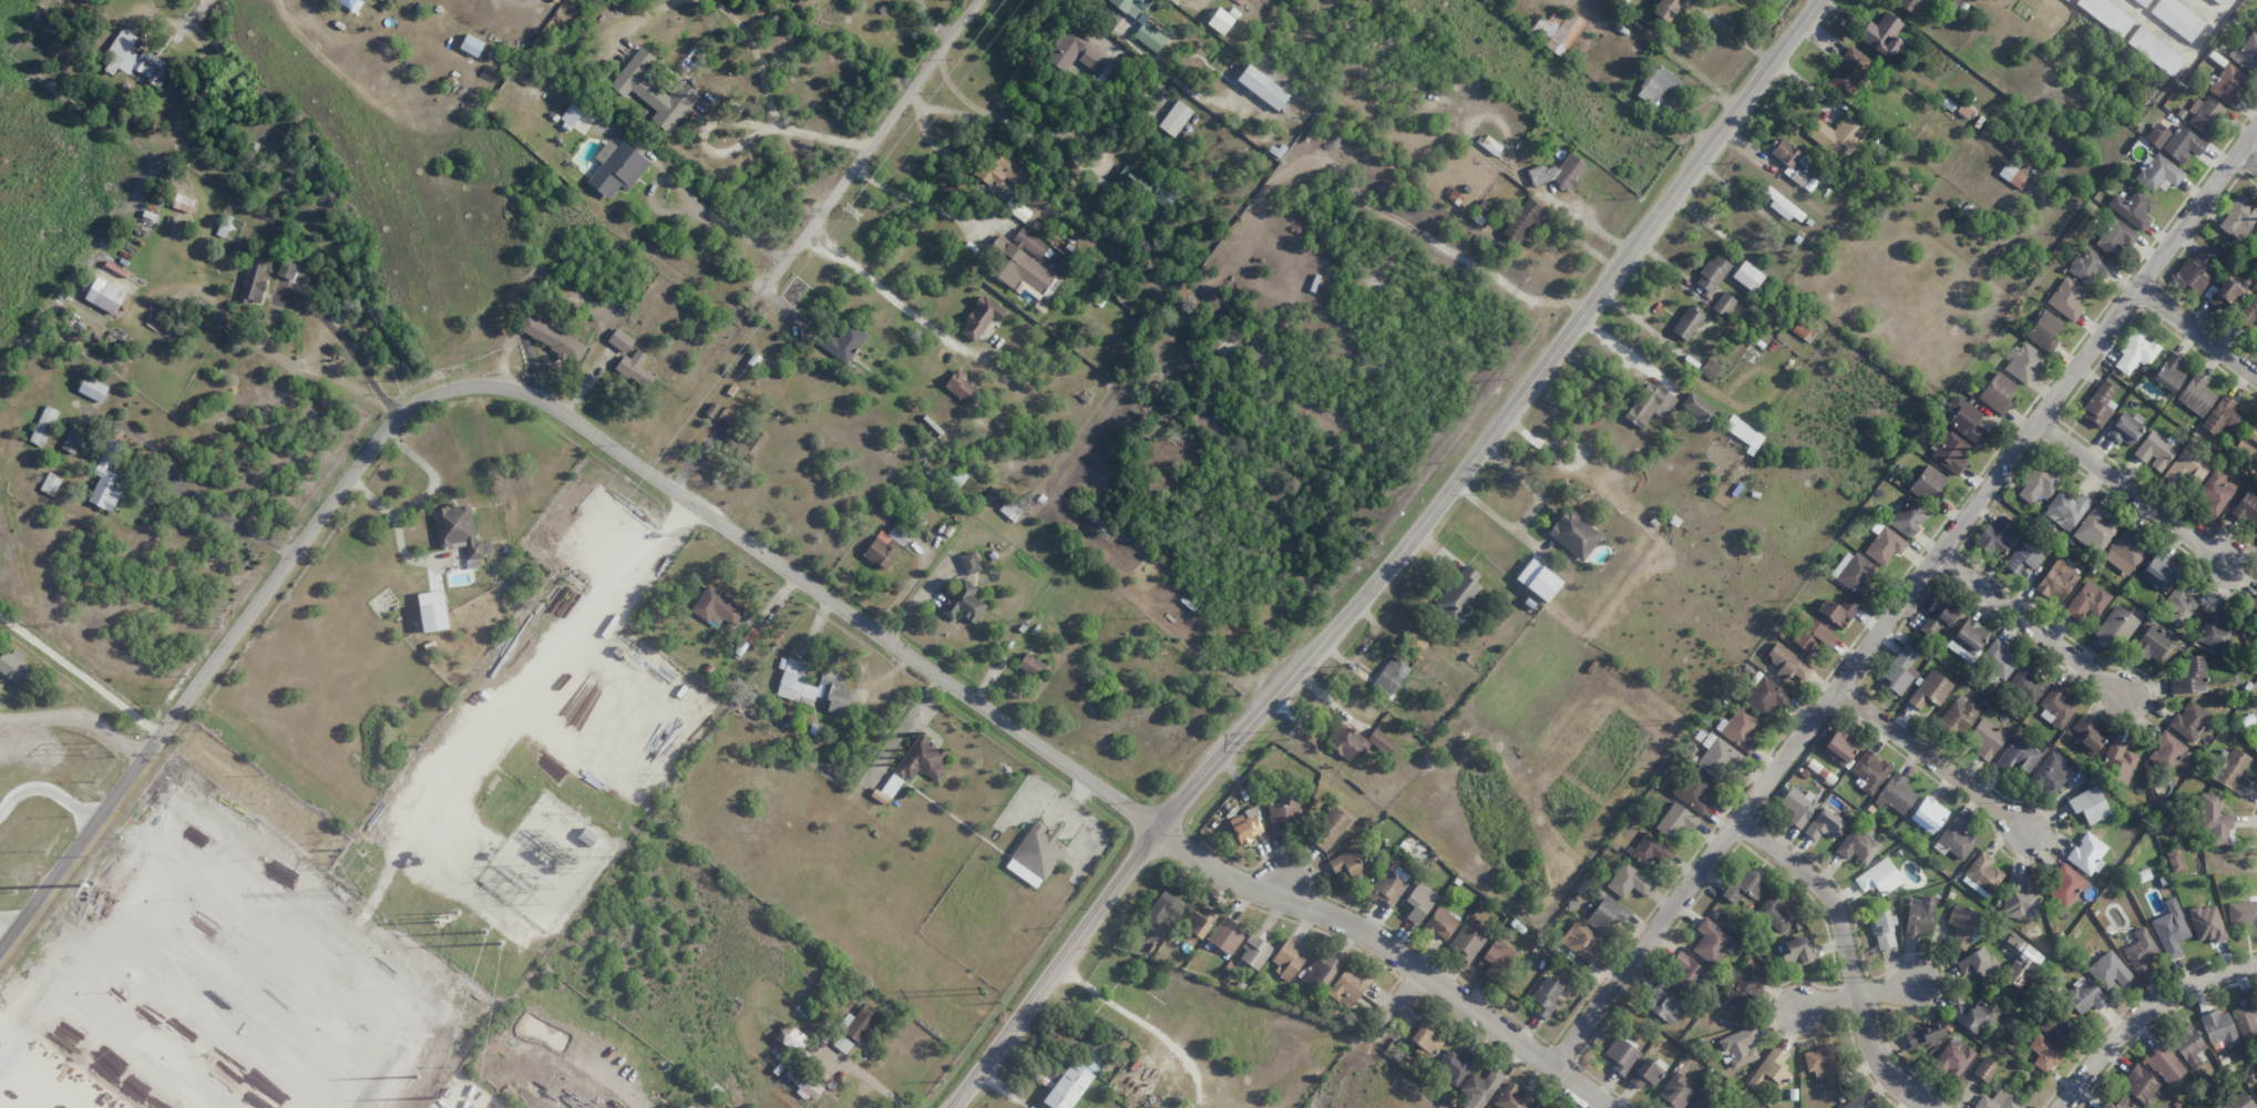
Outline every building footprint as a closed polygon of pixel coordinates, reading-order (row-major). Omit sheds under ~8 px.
[(355,13),(363,0),(336,0),(355,13)] [(1149,0),(1108,0),(1135,21),(1150,1),(1149,0)] [(1648,12),(1668,23),(1680,0),(1654,0),(1648,12)] [(1894,2),(1915,16),(1923,4),(1927,7),(1932,0),(1895,0),(1894,2)] [(1942,4),(1955,10),(1960,0),(1944,0),(1942,4)] [(2078,8),(2083,0),(2107,0),(2134,20),(2120,39),(2078,8)] [(2143,8),(2150,0),(2133,0),(2143,8)] [(2151,16),(2162,0),(2176,0),(2206,23),(2189,45),(2151,16)] [(1206,24),(1223,35),(1234,18),(1217,7),(1206,24)] [(1586,21),(1568,9),(1565,14),(1555,8),(1546,21),(1540,16),(1530,29),(1546,40),(1543,45),(1561,58),(1586,21)] [(1901,41),(1894,37),(1903,23),(1885,12),(1876,26),(1868,21),(1857,39),(1890,59),(1901,41)] [(1157,53),(1169,37),(1145,20),(1133,36),(1157,53)] [(170,64),(144,50),(140,56),(130,51),(137,37),(120,28),(100,66),(114,74),(117,68),(129,74),(131,70),(159,85),(170,64)] [(1065,28),(1045,60),(1065,73),(1073,60),(1105,80),(1117,61),(1065,28)] [(2143,28),(2187,63),(2174,81),(2130,45),(2143,28)] [(2256,77),(2256,35),(2252,32),(2238,50),(2233,47),(2227,56),(2256,77)] [(484,42),(466,34),(459,49),(477,57),(484,42)] [(700,94),(682,81),(670,96),(643,76),(656,59),(640,46),(609,86),(625,98),(626,97),(671,131),(700,94)] [(1866,77),(1863,74),(1872,62),(1852,47),(1825,84),(1848,101),(1866,77)] [(1236,79),(1277,111),(1289,95),(1248,63),(1236,79)] [(2247,77),(2228,63),(2208,91),(2233,109),(2242,97),(2236,92),(2247,77)] [(1672,96),(1681,79),(1655,64),(1637,97),(1653,106),(1662,90),(1672,96)] [(2187,124),(2208,138),(2227,109),(2203,93),(2190,113),(2193,115),(2187,124)] [(1174,138),(1193,111),(1176,99),(1158,126),(1174,138)] [(583,110),(572,102),(560,119),(571,127),(583,110)] [(1834,131),(1818,120),(1807,135),(1843,160),(1866,127),(1846,113),(1834,131)] [(2170,131),(2156,122),(2145,141),(2160,149),(2170,131)] [(2197,157),(2206,144),(2179,124),(2160,149),(2181,164),(2190,152),(2197,157)] [(1501,147),(1486,135),(1479,144),(1495,156),(1501,147)] [(1769,152),(1791,169),(1802,154),(1780,137),(1769,152)] [(650,163),(622,140),(617,147),(608,140),(594,157),(601,163),(586,182),(609,200),(620,186),(627,192),(650,163)] [(1030,174),(997,152),(978,180),(988,187),(999,172),(1020,187),(1030,174)] [(1538,160),(1528,178),(1542,186),(1547,177),(1571,192),(1587,164),(1568,153),(1557,172),(1538,160)] [(2028,178),(2007,161),(1998,174),(2019,190),(2028,178)] [(1802,186),(1807,177),(1795,170),(1790,179),(1802,186)] [(1149,198),(1166,209),(1174,197),(1157,185),(1149,198)] [(2105,206),(2141,232),(2151,218),(2146,215),(2154,203),(2135,189),(2126,201),(2115,193),(2105,206)] [(196,200),(178,193),(173,207),(191,213),(196,200)] [(2256,217),(2256,208),(2239,194),(2216,225),(2238,242),(2256,217)] [(1518,245),(1544,210),(1528,197),(1502,233),(1518,245)] [(1470,218),(1482,225),(1493,206),(1482,199),(1470,218)] [(2138,236),(2115,217),(2094,242),(2113,259),(2124,245),(2128,248),(2138,236)] [(1049,248),(1021,227),(1012,239),(1040,260),(1049,248)] [(1047,299),(1061,280),(998,235),(987,250),(997,258),(988,271),(1014,290),(1020,280),(1047,299)] [(2089,285),(2095,274),(2106,280),(2115,265),(2080,245),(2065,272),(2089,285)] [(2192,260),(2185,256),(2172,278),(2199,294),(2210,277),(2203,273),(2214,253),(2201,245),(2192,260)] [(1732,266),(1715,253),(1693,281),(1710,294),(1732,266)] [(260,304),(268,261),(248,257),(240,300),(260,304)] [(1764,276),(1743,260),(1731,277),(1752,292),(1764,276)] [(293,280),(297,265),(283,261),(278,276),(293,280)] [(2083,307),(2077,303),(2085,290),(2063,276),(2046,304),(2074,322),(2083,307)] [(84,301),(115,315),(126,292),(94,277),(84,301)] [(2219,312),(2224,305),(2230,310),(2244,294),(2225,278),(2206,301),(2219,312)] [(2236,319),(2247,327),(2252,320),(2256,324),(2256,290),(2236,319)] [(1723,317),(1736,301),(1724,291),(1711,307),(1723,317)] [(991,317),(999,322),(1006,310),(981,295),(958,332),(975,342),(991,317)] [(1672,333),(1690,342),(1704,312),(1685,304),(1672,333)] [(2063,322),(2040,308),(2022,336),(2050,353),(2058,340),(2053,337),(2063,322)] [(587,346),(527,315),(518,332),(578,363),(587,346)] [(1790,328),(1806,343),(1813,335),(1797,321),(1790,328)] [(846,365),(866,335),(849,323),(839,338),(830,332),(820,346),(846,365)] [(625,353),(634,340),(616,328),(607,342),(625,353)] [(2113,366),(2127,376),(2137,360),(2147,367),(2160,348),(2134,330),(2118,352),(2121,355),(2113,366)] [(2045,355),(2020,341),(2002,371),(2027,386),(2045,355)] [(624,354),(613,370),(645,391),(654,377),(639,367),(647,355),(637,349),(630,359),(624,354)] [(2182,361),(2169,352),(2150,380),(2171,395),(2185,375),(2176,370),(2182,361)] [(1699,372),(1712,381),(1722,367),(1709,358),(1699,372)] [(966,375),(956,368),(943,386),(967,405),(978,390),(963,379),(966,375)] [(2011,403),(2007,400),(2017,385),(1995,371),(1977,399),(2003,416),(2011,403)] [(2203,387),(2208,381),(2195,372),(2175,399),(2200,418),(2216,396),(2203,387)] [(78,393),(102,402),(108,385),(84,377),(78,393)] [(2116,405),(2109,400),(2118,387),(2104,377),(2078,414),(2100,429),(2116,405)] [(1641,429),(1652,412),(1662,419),(1675,400),(1647,381),(1623,418),(1641,429)] [(1707,429),(1719,412),(1689,391),(1677,409),(1707,429)] [(2222,425),(2231,430),(2242,413),(2233,407),(2237,402),(2222,393),(2201,427),(2215,436),(2222,425)] [(1982,413),(1954,395),(1948,406),(1955,410),(1946,424),(1980,446),(1988,433),(1975,425),(1982,413)] [(30,442),(44,447),(58,410),(44,405),(30,442)] [(717,417),(730,426),(738,415),(725,406),(717,417)] [(2128,446),(2147,421),(2135,412),(2131,417),(2123,411),(2105,434),(2117,444),(2120,440),(2128,446)] [(724,441),(746,462),(766,440),(753,427),(746,434),(738,426),(724,441)] [(75,455),(84,433),(70,427),(60,448),(75,455)] [(2249,427),(2237,443),(2256,458),(2256,433),(2249,427)] [(2162,473),(2177,446),(2148,430),(2133,456),(2147,464),(2162,473)] [(1961,457),(1970,446),(1950,431),(1930,457),(1955,477),(1967,462),(1961,457)] [(2198,483),(2211,466),(2184,446),(2163,475),(2173,482),(2181,470),(2198,483)] [(2031,505),(2039,494),(2047,499),(2061,479),(2038,462),(2015,494),(2031,505)] [(1909,488),(1935,506),(1944,493),(1939,490),(1947,478),(1927,464),(1909,488)] [(2238,487),(2214,468),(2195,493),(2206,502),(2203,506),(2214,516),(2238,487)] [(54,496),(62,478),(48,471),(40,490),(54,496)] [(2069,533),(2091,501),(2079,493),(2075,500),(2058,489),(2041,515),(2069,533)] [(2247,490),(2230,509),(2256,531),(2256,498),(2247,490)] [(1887,521),(1909,539),(1930,513),(1908,495),(1887,521)] [(1013,522),(1022,512),(1008,499),(999,509),(1013,522)] [(2072,537),(2099,555),(2117,527),(2104,518),(2107,513),(2093,504),(2072,537)] [(467,559),(485,557),(482,540),(475,541),(470,505),(433,510),(438,545),(465,542),(467,559)] [(1603,535),(1567,508),(1547,534),(1582,562),(1603,535)] [(2008,533),(2014,526),(2001,515),(1991,527),(1987,524),(1974,541),(1998,559),(2015,538),(2008,533)] [(886,535),(880,530),(862,555),(884,571),(910,534),(895,523),(886,535)] [(1894,552),(1899,555),(1907,543),(1882,525),(1863,553),(1883,567),(1894,552)] [(2130,576),(2146,549),(2136,543),(2140,537),(2122,526),(2103,560),(2130,576)] [(2046,551),(2023,536),(2003,567),(2015,574),(2023,563),(2034,570),(2046,551)] [(1849,549),(1829,575),(1863,601),(1872,588),(1865,583),(1876,569),(1849,549)] [(981,570),(973,550),(959,556),(966,576),(981,570)] [(2139,575),(2162,591),(2178,567),(2155,551),(2139,575)] [(1561,582),(1531,558),(1515,578),(1545,602),(1561,582)] [(2036,590),(2058,605),(2079,573),(2057,558),(2036,590)] [(1481,587),(1474,582),(1480,575),(1465,563),(1432,606),(1454,623),(1481,587)] [(977,588),(960,579),(941,615),(953,621),(957,614),(976,624),(986,604),(973,597),(977,588)] [(2087,609),(2097,616),(2111,597),(2088,579),(2063,611),(2077,622),(2087,609)] [(2191,589),(2178,581),(2158,616),(2181,629),(2197,602),(2187,597),(2191,589)] [(690,610),(717,627),(722,619),(734,627),(745,609),(707,584),(690,610)] [(1817,612),(1844,629),(1859,605),(1846,596),(1839,607),(1826,598),(1817,612)] [(1948,626),(1957,612),(1936,598),(1917,629),(1932,639),(1942,622),(1948,626)] [(2139,620),(2114,603),(2095,632),(2121,649),(2139,620)] [(2196,640),(2224,652),(2236,623),(2208,611),(2196,640)] [(1819,642),(1827,648),(1837,637),(1809,615),(1790,640),(1809,655),(1819,642)] [(1989,631),(1965,617),(1946,648),(1970,662),(1989,631)] [(2158,662),(2174,635),(2151,620),(2131,652),(2145,661),(2148,656),(2158,662)] [(2007,646),(1993,638),(1981,659),(1991,664),(1987,672),(2004,682),(2017,659),(2003,652),(2007,646)] [(1779,668),(1774,674),(1783,682),(1790,673),(1803,682),(1813,669),(1776,642),(1765,657),(1779,668)] [(10,644),(0,656),(0,671),(18,687),(32,671),(20,661),(25,656),(10,644)] [(1880,682),(1900,696),(1917,672),(1909,666),(1918,654),(1905,645),(1880,682)] [(1017,666),(1038,677),(1045,664),(1025,652),(1017,666)] [(776,695),(812,705),(817,687),(803,684),(809,664),(781,656),(778,668),(783,669),(776,695)] [(1373,686),(1391,697),(1409,667),(1391,656),(1373,686)] [(2169,693),(2206,692),(2205,656),(2185,656),(2186,678),(2169,678),(2169,693)] [(2005,684),(2032,705),(2048,684),(2034,673),(2037,669),(2024,660),(2005,684)] [(1928,699),(1938,706),(1954,685),(1931,668),(1906,701),(1919,711),(1928,699)] [(829,701),(827,711),(843,716),(850,691),(840,689),(843,679),(821,673),(818,684),(824,686),(820,698),(829,701)] [(1774,704),(1782,710),(1792,697),(1762,674),(1741,702),(1764,718),(1774,704)] [(2068,694),(2055,684),(2035,712),(2060,730),(2080,703),(2068,694)] [(1939,719),(1960,736),(1981,710),(1960,693),(1939,719)] [(2167,726),(2195,744),(2214,717),(2186,698),(2167,726)] [(1750,754),(1758,740),(1752,737),(1762,720),(1737,706),(1719,736),(1750,754)] [(2070,729),(2077,733),(2071,742),(2092,757),(2107,735),(2079,716),(2070,729)] [(1989,762),(2006,733),(1979,717),(1967,740),(1978,746),(1973,754),(1989,762)] [(1349,761),(1356,751),(1362,755),(1370,742),(1349,727),(1346,731),(1337,724),(1324,743),(1349,761)] [(1387,757),(1397,745),(1376,727),(1366,739),(1387,757)] [(1820,750),(1843,767),(1860,745),(1837,728),(1820,750)] [(1695,763),(1717,780),(1727,766),(1734,772),(1745,758),(1710,732),(1700,744),(1706,748),(1695,763)] [(2170,772),(2186,745),(2162,732),(2147,758),(2170,772)] [(938,782),(946,769),(940,765),(947,752),(913,733),(876,800),(887,806),(903,777),(911,781),(917,770),(938,782)] [(1993,763),(2005,772),(2013,762),(2028,773),(2042,754),(2014,734),(1993,763)] [(2138,755),(2123,750),(2126,744),(2111,738),(2098,773),(2128,783),(2138,755)] [(2248,782),(2240,777),(2251,758),(2231,747),(2212,780),(2240,796),(2248,782)] [(1891,769),(1866,749),(1849,770),(1865,783),(1861,789),(1870,796),(1891,769)] [(2072,766),(2050,750),(2029,780),(2052,795),(2072,766)] [(1704,798),(1715,783),(1693,767),(1673,795),(1703,816),(1712,803),(1704,798)] [(1883,810),(1887,804),(1902,815),(1917,795),(1903,785),(1906,779),(1894,771),(1872,802),(1883,810)] [(2110,814),(2095,785),(2066,800),(2073,814),(2080,810),(2088,825),(2110,814)] [(1800,829),(1818,802),(1806,794),(1805,796),(1790,786),(1777,805),(1789,814),(1785,819),(1800,829)] [(2202,845),(2232,844),(2232,814),(2220,814),(2219,793),(2201,793),(2202,845)] [(1948,812),(1926,795),(1908,818),(1931,835),(1948,812)] [(1690,832),(1699,819),(1672,801),(1655,828),(1673,840),(1681,826),(1690,832)] [(1263,831),(1253,806),(1242,811),(1243,814),(1229,820),(1239,846),(1253,840),(1251,836),(1263,831)] [(1351,818),(1333,806),(1309,841),(1326,853),(1351,818)] [(1821,832),(1834,840),(1846,823),(1820,806),(1803,833),(1815,841),(1821,832)] [(1977,840),(1963,830),(1966,825),(1953,816),(1932,847),(1943,855),(1946,850),(1963,861),(1977,840)] [(1004,867),(1038,889),(1065,848),(1053,841),(1061,829),(1055,825),(1050,833),(1033,822),(1004,867)] [(1851,855),(1865,866),(1881,845),(1854,824),(1833,851),(1846,861),(1851,855)] [(578,838),(591,847),(599,837),(585,827),(578,838)] [(1646,869),(1658,853),(1668,861),(1675,852),(1647,830),(1628,854),(1646,869)] [(2065,859),(2090,877),(2102,861),(2099,859),(2107,847),(2085,831),(2065,859)] [(1334,874),(1347,868),(1353,881),(1368,874),(1355,847),(1327,860),(1334,874)] [(2179,849),(2165,853),(2171,874),(2186,869),(2179,849)] [(1961,876),(1986,897),(2004,875),(1991,864),(1993,861),(1982,851),(1961,876)] [(1863,894),(1874,886),(1881,896),(1903,881),(1885,856),(1853,879),(1863,894)] [(1631,887),(1644,895),(1652,881),(1622,862),(1606,888),(1623,899),(1631,887)] [(2086,891),(2091,881),(2061,864),(2045,893),(2068,906),(2078,887),(2086,891)] [(1721,896),(1734,904),(1738,899),(1750,907),(1767,882),(1742,865),(1721,896)] [(1406,882),(1382,869),(1369,895),(1393,908),(1406,882)] [(2025,876),(2011,873),(2000,915),(2025,921),(2026,915),(2034,918),(2041,894),(2022,889),(2025,876)] [(1409,910),(1405,919),(1418,926),(1438,894),(1417,881),(1402,906),(1409,910)] [(1163,937),(1187,904),(1176,896),(1179,892),(1168,884),(1141,922),(1163,937)] [(1786,898),(1772,888),(1754,914),(1782,934),(1795,916),(1781,906),(1786,898)] [(1585,923),(1603,933),(1611,919),(1621,925),(1630,910),(1597,890),(1592,897),(1598,901),(1585,923)] [(1935,897),(1921,895),(1920,906),(1908,904),(1904,933),(1930,936),(1935,897)] [(2190,936),(2173,896),(2162,901),(2167,913),(2150,920),(2166,961),(2182,954),(2177,942),(2190,936)] [(2227,902),(2228,926),(2256,925),(2256,900),(2227,902)] [(1981,914),(1955,902),(1946,922),(1957,928),(1950,944),(1965,951),(1970,939),(1975,941),(1979,932),(1974,929),(1981,914)] [(1460,921),(1438,905),(1422,926),(1444,942),(1460,921)] [(1186,929),(1200,939),(1217,916),(1204,907),(1198,915),(1191,910),(1185,919),(1190,922),(1186,929)] [(1874,950),(1894,947),(1889,910),(1870,912),(1874,950)] [(1236,925),(1225,916),(1207,940),(1229,956),(1244,937),(1233,929),(1236,925)] [(1695,929),(1703,935),(1691,950),(1713,966),(1725,950),(1731,954),(1740,943),(1705,916),(1695,929)] [(1600,953),(1593,948),(1600,938),(1576,919),(1559,942),(1590,966),(1600,953)] [(1471,928),(1462,923),(1448,950),(1472,962),(1485,938),(1478,934),(1483,926),(1474,921),(1471,928)] [(2136,977),(2151,971),(2145,959),(2158,954),(2144,926),(2132,932),(2137,942),(2122,949),(2136,977)] [(1264,943),(1269,935),(1255,927),(1237,958),(1259,971),(1272,947),(1264,943)] [(2020,990),(2043,955),(2010,934),(2005,941),(2017,949),(2013,954),(2025,962),(2021,968),(2012,963),(2002,978),(2020,990)] [(1784,939),(1787,953),(1781,955),(1784,967),(1809,961),(1803,935),(1784,939)] [(1271,961),(1278,966),(1273,973),(1288,983),(1305,957),(1298,952),(1302,947),(1287,937),(1271,961)] [(1516,952),(1494,938),(1477,964),(1485,970),(1482,974),(1495,983),(1516,952)] [(1962,976),(1974,969),(1981,980),(1999,970),(1985,945),(1954,962),(1962,976)] [(2085,969),(2105,992),(2116,983),(2119,987),(2132,976),(2109,949),(2085,969)] [(1711,974),(1680,952),(1666,971),(1676,977),(1671,984),(1693,999),(1711,974)] [(1339,961),(1328,954),(1323,962),(1314,957),(1299,982),(1319,993),(1339,961)] [(1348,1010),(1371,980),(1349,963),(1326,993),(1348,1010)] [(1756,986),(1764,973),(1748,964),(1730,993),(1729,993),(1724,1001),(1745,1014),(1761,988),(1756,986)] [(1533,1011),(1546,1021),(1557,1005),(1553,1002),(1563,989),(1544,975),(1528,998),(1538,1005),(1533,1011)] [(2107,1001),(2086,977),(2064,998),(2079,1015),(2090,1005),(2096,1011),(2107,1001)] [(1683,997),(1656,982),(1642,1008),(1669,1022),(1683,997)] [(1993,1014),(1977,1000),(1967,1011),(1957,1003),(1949,1013),(1974,1036),(1993,1014)] [(2256,1029),(2256,1028),(2256,1008),(2253,1000),(2230,1009),(2244,1044),(2256,1038),(2256,1032),(2256,1029)] [(859,1043),(880,1013),(865,1002),(844,1033),(859,1043)] [(2062,1026),(2065,1021),(2047,1008),(2034,1026),(2064,1047),(2073,1033),(2062,1026)] [(2226,1049),(2239,1043),(2224,1008),(2199,1019),(2210,1045),(2222,1040),(2226,1049)] [(1910,1049),(1945,1036),(1939,1019),(1904,1033),(1910,1049)] [(2172,1044),(2190,1071),(2202,1064),(2195,1054),(2205,1047),(2189,1022),(2177,1029),(2182,1037),(2172,1044)] [(1406,1044),(1429,1061),(1443,1042),(1421,1025),(1406,1044)] [(780,1041),(796,1054),(809,1039),(793,1026),(780,1041)] [(1729,1070),(1758,1058),(1752,1044),(1759,1041),(1752,1026),(1717,1041),(1729,1070)] [(2032,1064),(2047,1074),(2063,1051),(2037,1033),(2027,1047),(2038,1054),(2032,1064)] [(1976,1052),(1952,1035),(1932,1063),(1956,1080),(1976,1052)] [(1615,1061),(1610,1069),(1625,1078),(1641,1051),(1615,1036),(1604,1055),(1615,1061)] [(2167,1087),(2185,1071),(2162,1043),(2143,1058),(2167,1087)] [(1802,1052),(1807,1072),(1813,1071),(1815,1079),(1824,1077),(1826,1085),(1842,1081),(1834,1045),(1802,1052)] [(1745,1085),(1760,1094),(1771,1078),(1783,1087),(1793,1073),(1780,1065),(1786,1056),(1771,1046),(1745,1085)] [(1446,1049),(1432,1069),(1456,1086),(1477,1056),(1465,1047),(1458,1057),(1446,1049)] [(1986,1083),(1998,1066),(1985,1056),(1973,1073),(1986,1083)] [(1628,1082),(1640,1090),(1644,1084),(1652,1089),(1664,1070),(1644,1057),(1628,1082)] [(1072,1060),(1042,1101),(1051,1107),(1070,1107),(1094,1075),(1072,1060)] [(799,1088),(796,1092),(808,1104),(822,1089),(794,1063),(784,1074),(799,1088)] [(2161,1084),(2134,1065),(2118,1086),(2146,1106),(2161,1084)] [(1492,1067),(1483,1080),(1471,1072),(1459,1090),(1469,1097),(1462,1107),(1464,1107),(1482,1107),(1504,1075),(1492,1067)] [(1663,1107),(1683,1107),(1693,1093),(1681,1085),(1685,1078),(1674,1070),(1657,1095),(1667,1102),(1663,1107)] [(1498,1107),(1527,1107),(1534,1098),(1521,1088),(1520,1088),(1509,1080),(1492,1104),(1498,1107)] [(1981,1093),(1972,1107),(2020,1107),(2023,1104),(1998,1089),(1991,1099),(1981,1093)] [(2242,1089),(2216,1106),(2217,1107),(2256,1107),(2242,1089)] [(1724,1107),(1701,1091),(1689,1107),(1723,1107),(1724,1107)] [(1868,1107),(1859,1094),(1839,1107),(1866,1107),(1868,1107)] [(2104,1102),(2100,1107),(2137,1107),(2118,1097),(2111,1107),(2104,1102)]
